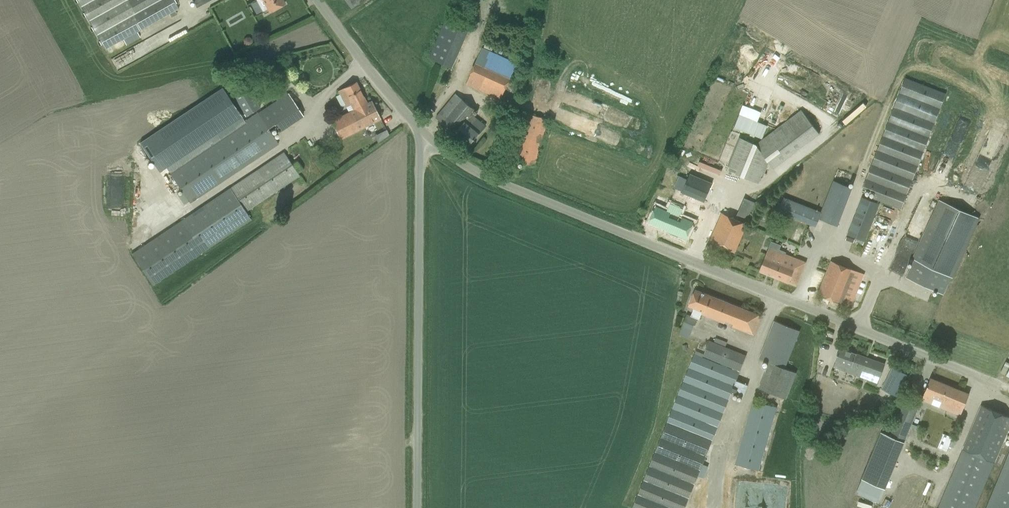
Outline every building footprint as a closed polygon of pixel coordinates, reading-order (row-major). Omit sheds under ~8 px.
[(104,50),(178,8),(174,0),(76,0),(104,50)] [(283,0),(257,0),(263,10),(267,8),(270,11),(284,3),(283,0)] [(350,8),(363,0),(345,0),(350,8)] [(445,20),(428,58),(451,68),(468,31),(445,20)] [(482,47),(466,84),(500,99),(516,63),(482,47)] [(905,78),(894,106),(862,188),(875,193),(873,199),(901,209),(935,122),(946,94),(905,78)] [(329,121),(332,126),(338,139),(380,118),(371,100),(366,103),(355,82),(346,86),(337,91),(347,112),(329,121)] [(247,86),(232,94),(245,116),(260,107),(247,86)] [(222,87),(139,142),(159,171),(166,167),(189,203),(278,144),(268,129),(269,128),(258,112),(257,112),(244,121),(222,87)] [(287,92),(258,112),(269,128),(274,124),(279,132),(303,116),(287,92)] [(456,93),(442,110),(436,117),(454,133),(469,145),(486,125),(472,113),(475,109),(456,93)] [(773,169),(819,133),(800,110),(755,144),(753,143),(740,137),(728,166),(730,167),(729,170),(735,172),(735,174),(758,183),(763,172),(765,173),(769,163),(773,169)] [(528,115),(518,151),(515,160),(534,166),(547,120),(528,115)] [(283,151),(180,220),(131,252),(152,285),(251,219),(245,212),(298,176),(283,151)] [(704,202),(712,183),(690,174),(682,193),(704,202)] [(832,180),(820,211),(783,197),(777,212),(815,226),(818,219),(837,226),(852,187),(832,180)] [(879,204),(861,197),(846,234),(864,241),(879,204)] [(721,213),(713,231),(709,241),(734,252),(756,203),(744,198),(735,218),(721,213)] [(964,246),(977,218),(939,199),(926,228),(928,228),(906,278),(943,294),(964,246)] [(666,213),(655,208),(648,225),(667,233),(666,234),(684,242),(692,224),(678,218),(681,211),(669,206),(666,213)] [(805,262),(785,254),(786,252),(779,249),(781,245),(771,241),(768,247),(769,248),(760,270),(796,285),(805,262)] [(831,261),(818,294),(841,303),(855,270),(831,261)] [(753,334),(761,315),(695,289),(688,305),(693,307),(692,309),(693,309),(691,316),(697,318),(699,319),(701,313),(725,323),(725,321),(733,324),(732,326),(753,334)] [(687,314),(679,334),(689,338),(697,318),(691,316),(687,314)] [(775,320),(760,358),(768,362),(784,368),(799,330),(775,320)] [(632,507),(684,507),(732,391),(743,396),(744,394),(748,385),(736,380),(746,356),(725,347),(727,342),(715,338),(713,342),(709,340),(703,355),(696,352),(632,507)] [(840,348),(836,357),(833,365),(850,371),(852,367),(880,377),(884,364),(840,348)] [(768,362),(758,387),(785,398),(795,372),(784,368),(768,362)] [(892,367),(888,376),(882,388),(896,396),(907,375),(892,367)] [(930,378),(926,387),(921,399),(932,404),(945,409),(960,415),(969,394),(930,378)] [(734,464),(758,470),(776,407),(752,400),(734,464)] [(881,430),(861,479),(856,493),(879,503),(918,405),(905,400),(891,434),(881,430)] [(982,405),(938,507),(974,507),(1008,427),(1008,416),(982,405)] [(985,507),(1008,507),(1008,451),(985,507)]
